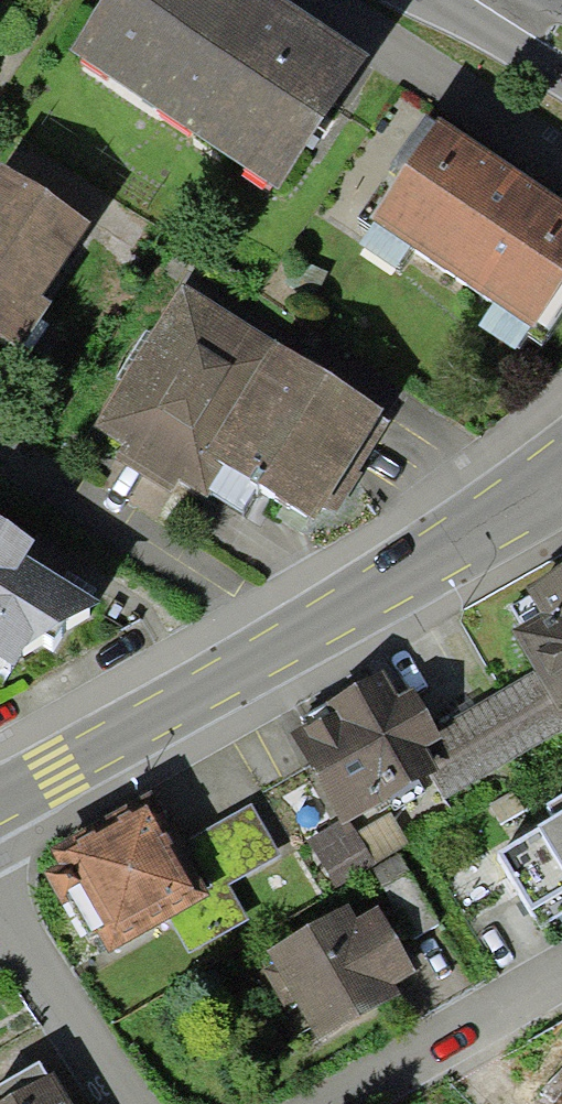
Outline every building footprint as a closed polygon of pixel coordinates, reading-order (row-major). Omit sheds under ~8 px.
[(350,48),(275,0),(93,0),(62,49),(268,178),(350,48)] [(561,264),(561,191),(436,109),(370,209),(530,313),(561,264)] [(90,203),(0,151),(0,325),(15,333),(90,203)] [(307,509),(377,393),(185,277),(96,424),(207,492),(226,460),(307,509)] [(95,579),(0,519),(0,630),(3,633),(95,579)] [(531,575),(549,607),(511,627),(533,668),(453,711),(426,660),(394,677),(385,661),(288,713),(343,817),(307,836),(332,881),(421,833),(408,809),(561,727),(561,558),(531,575)] [(184,846),(150,792),(38,861),(106,971),(177,927),(196,957),(256,920),(237,889),(286,860),(252,804),(184,846)] [(527,844),(561,898),(561,897),(561,822),(527,844)] [(401,973),(418,962),(378,896),(355,911),(346,896),(264,946),(321,1038),(408,985),(401,973)] [(55,1077),(10,1103),(71,1103),(55,1077)] [(561,1103),(561,1085),(552,1096),(561,1103)]
